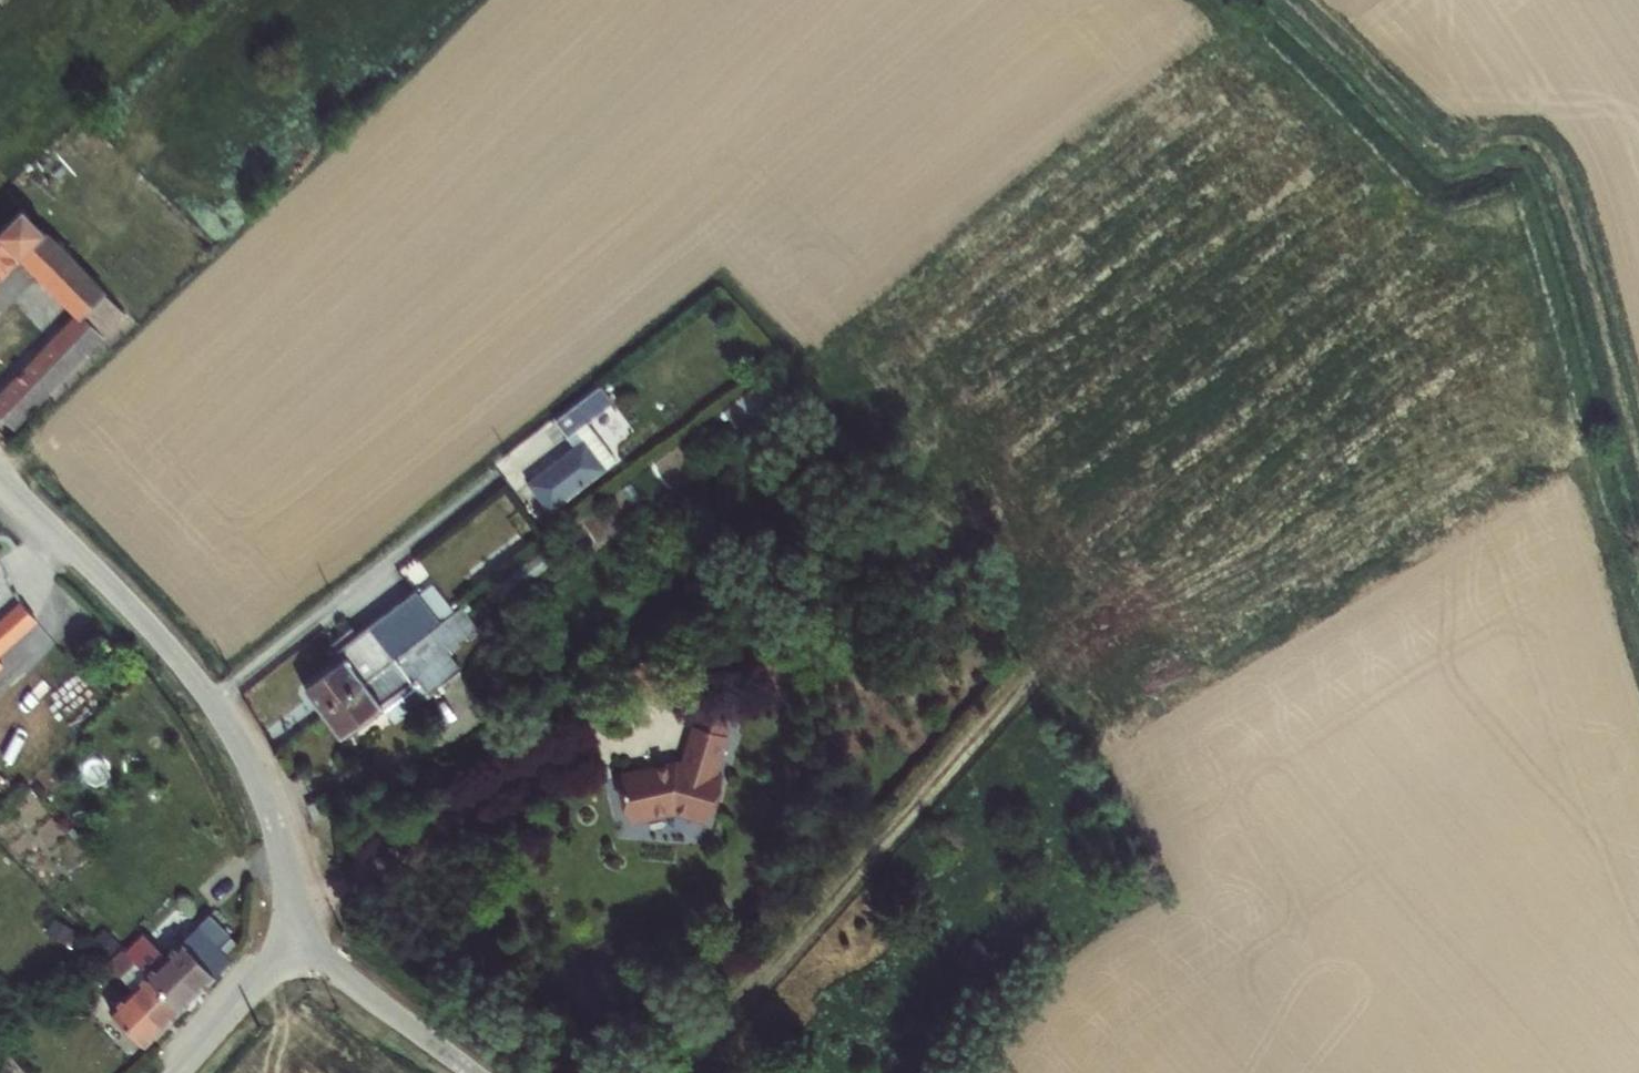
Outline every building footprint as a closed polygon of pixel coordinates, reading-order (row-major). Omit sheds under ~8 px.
[(32,207),(8,229),(0,221),(0,278),(28,250),(87,310),(0,394),(0,401),(20,421),(134,312),(32,207)] [(624,453),(603,427),(594,416),(616,400),(603,384),(560,418),(581,445),(536,482),(557,507),(624,453)] [(8,557),(0,543),(0,565),(8,557)] [(503,600),(552,563),(542,550),(493,586),(503,600)] [(314,689),(331,711),(401,658),(448,622),(423,590),(346,648),(353,659),(314,689)] [(10,662),(2,654),(46,618),(32,601),(0,629),(0,672),(10,662)] [(401,658),(430,697),(467,669),(452,649),(482,626),(468,606),(448,622),(401,658)] [(401,658),(331,711),(348,734),(388,703),(401,719),(430,697),(401,658)] [(701,720),(727,728),(732,712),(706,704),(701,720)] [(688,755),(624,770),(636,815),(680,805),(711,815),(724,771),(718,768),(729,729),(727,728),(701,720),(698,720),(688,755)] [(328,808),(322,797),(312,803),(318,813),(328,808)] [(135,951),(189,1006),(239,957),(227,944),(239,932),(218,911),(172,955),(153,934),(135,951)] [(135,951),(130,946),(116,959),(121,964),(135,951)] [(123,1002),(158,1039),(189,1006),(135,951),(121,964),(140,985),(123,1002)] [(158,1039),(123,1002),(118,1008),(153,1043),(158,1039)] [(0,1065),(0,1067),(5,1072),(32,1072),(14,1053),(0,1065)]
